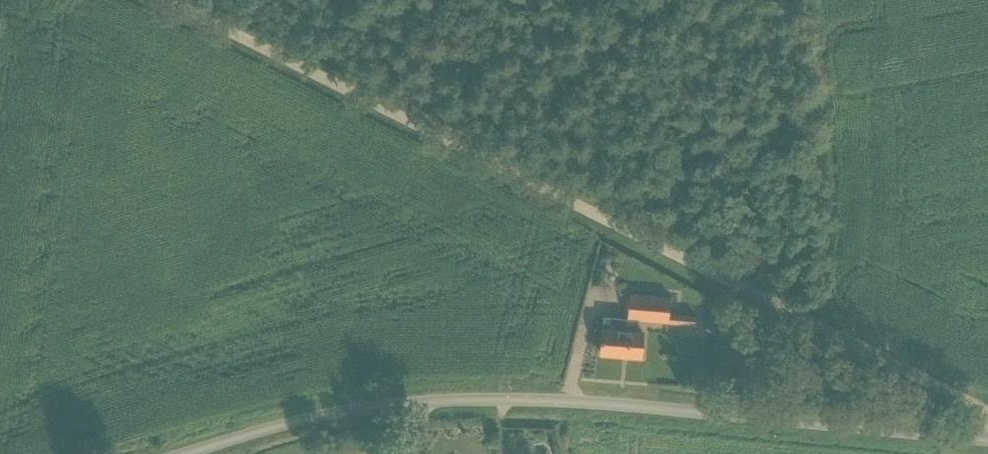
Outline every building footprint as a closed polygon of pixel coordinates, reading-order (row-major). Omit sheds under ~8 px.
[(601,263),(605,264),(609,262),(611,258),(609,254),(604,253),(600,255),(599,259),(601,263)] [(603,316),(600,353),(640,357),(642,332),(637,331),(638,320),(694,324),(695,316),(668,314),(670,297),(629,294),(627,318),(603,316)]
